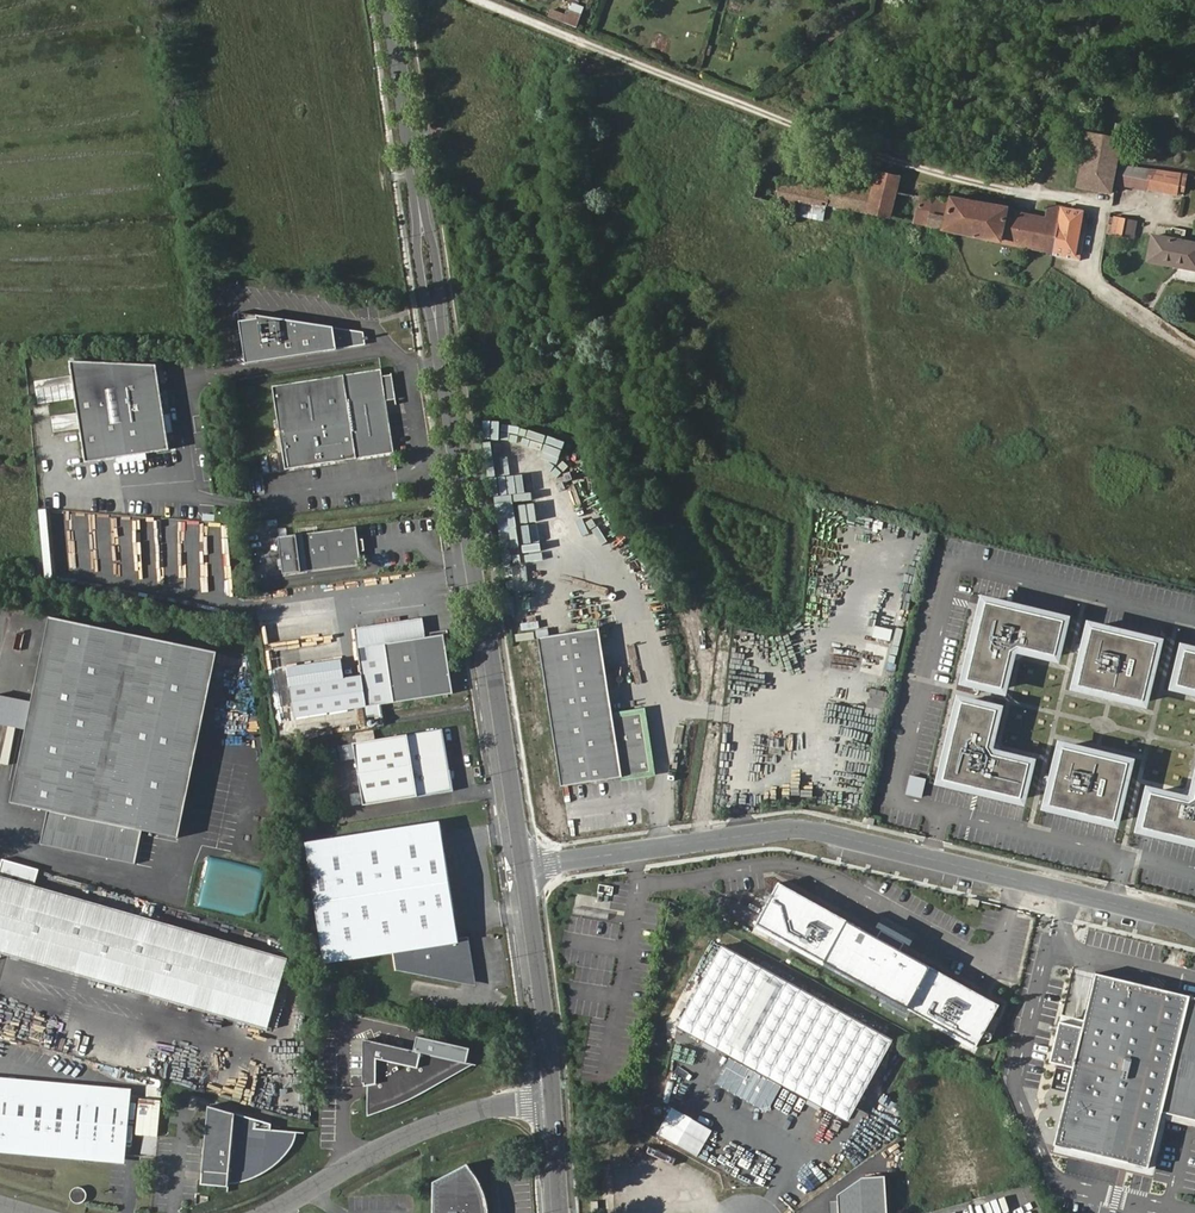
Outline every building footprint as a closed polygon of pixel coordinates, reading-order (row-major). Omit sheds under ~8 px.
[(576,28),(581,16),(569,11),(568,16),(551,9),(548,17),(576,28)] [(1109,192),(1115,164),(1120,141),(1089,135),(1079,185),(1109,192)] [(1141,172),(1137,186),(1176,193),(1180,176),(1142,168),(1141,172)] [(1120,182),(1127,183),(1130,170),(1122,169),(1120,182)] [(1127,183),(1137,186),(1141,172),(1130,170),(1127,183)] [(1007,211),(1007,207),(950,197),(950,200),(922,195),(896,189),(898,177),(876,172),(872,191),(830,182),(829,189),(760,175),(755,197),(775,202),(774,209),(798,214),(801,201),(828,206),(828,204),(869,213),(923,225),(968,233),(1001,240),(1007,211)] [(1046,218),(1007,211),(1001,240),(1054,250),(1061,207),(1048,205),(1046,218)] [(1082,210),(1061,207),(1054,250),(1075,254),(1082,210)] [(1119,213),(1118,219),(1133,222),(1135,216),(1119,213)] [(1133,222),(1118,219),(1115,233),(1130,236),(1133,222)] [(1148,260),(1194,270),(1194,243),(1154,235),(1148,260)] [(1075,254),(1054,250),(1053,254),(1079,259),(1080,255),(1075,254)] [(258,318),(242,321),(247,363),(365,344),(362,332),(258,315),(258,318)] [(173,450),(159,366),(72,362),(89,464),(173,450)] [(394,464),(386,411),(396,410),(392,386),(383,388),(382,381),(273,397),(286,480),(394,464)] [(78,413),(52,416),(53,431),(80,429),(78,413)] [(278,538),(271,539),(273,552),(280,551),(278,538)] [(356,538),(297,546),(302,583),(361,575),(360,563),(358,550),(356,538)] [(1064,617),(973,595),(951,686),(1000,699),(1010,655),(1053,665),(1064,617)] [(223,651),(55,616),(16,801),(53,809),(45,844),(139,864),(147,828),(184,836),(223,651)] [(1079,621),(1063,692),(1141,711),(1158,639),(1079,621)] [(612,717),(599,628),(538,637),(559,786),(650,773),(641,712),(612,717)] [(393,713),(383,655),(422,648),(419,629),(350,642),(364,719),(393,713)] [(428,642),(429,646),(441,644),(442,649),(447,648),(445,639),(428,642)] [(383,655),(393,713),(452,702),(442,649),(441,644),(429,646),(422,648),(383,655)] [(1174,644),(1162,690),(1194,699),(1194,649),(1174,644)] [(997,707),(949,696),(928,787),(1019,808),(1030,760),(988,749),(997,707)] [(452,787),(451,778),(450,769),(443,726),(354,739),(363,800),(452,787)] [(1129,760),(1051,742),(1035,811),(1111,831),(1129,760)] [(1192,754),(1182,798),(1140,787),(1128,834),(1194,851),(1194,755),(1192,754)] [(910,775),(906,795),(922,798),(926,778),(910,775)] [(456,940),(455,934),(436,819),(305,839),(326,959),(394,948),(397,965),(452,976),(466,966),(461,939),(456,940)] [(1,888),(0,892),(0,949),(271,1027),(287,970),(37,898),(43,875),(8,865),(1,888)] [(969,1048),(992,1007),(901,956),(908,943),(874,924),(866,937),(773,885),(750,925),(969,1048)] [(464,933),(455,934),(456,940),(461,939),(466,966),(452,976),(397,965),(399,971),(474,987),(464,933)] [(888,1039),(798,987),(721,942),(717,949),(676,1020),(707,1037),(742,1057),(740,1060),(726,1052),(711,1078),(757,1104),(767,1102),(778,1082),(764,1074),(766,1071),(787,1083),(844,1117),(888,1039)] [(1185,997),(1090,975),(1077,1028),(1054,1023),(1045,1063),(1069,1069),(1052,1144),(1147,1166),(1159,1112),(1185,997)] [(1185,997),(1159,1112),(1194,1121),(1194,999),(1185,997)] [(386,1109),(409,1100),(411,1099),(420,1095),(424,1093),(440,1086),(463,1073),(465,1071),(469,1069),(475,1065),(367,1039),(368,1092),(371,1091),(372,1114),(386,1109)] [(128,1097),(129,1089),(0,1077),(0,1084),(128,1097)] [(0,1084),(0,1147),(122,1160),(128,1097),(0,1084)] [(225,1178),(224,1189),(229,1189),(238,1187),(246,1184),(250,1183),(261,1176),(272,1168),(278,1162),(280,1158),(287,1147),(291,1139),(268,1133),(270,1127),(203,1110),(197,1175),(199,1176),(225,1178)] [(122,1160),(0,1147),(0,1154),(122,1166),(122,1160)] [(499,1209),(499,1199),(498,1195),(497,1190),(495,1186),(491,1177),(488,1173),(481,1166),(478,1163),(474,1160),(439,1179),(439,1212),(499,1212),(499,1209)] [(222,1189),(224,1189),(225,1178),(199,1176),(201,1177),(202,1179),(203,1180),(205,1181),(207,1183),(209,1184),(211,1185),(212,1186),(214,1187),(216,1188),(218,1188),(221,1188),(222,1189)] [(835,1196),(836,1212),(883,1212),(881,1177),(858,1178),(835,1196)] [(74,1197),(77,1199),(78,1199),(80,1200),(84,1199),(87,1197),(88,1194),(89,1190),(88,1187),(86,1185),(83,1183),(79,1182),(77,1183),(74,1185),(72,1188),(71,1190),(72,1194),(74,1197)]
